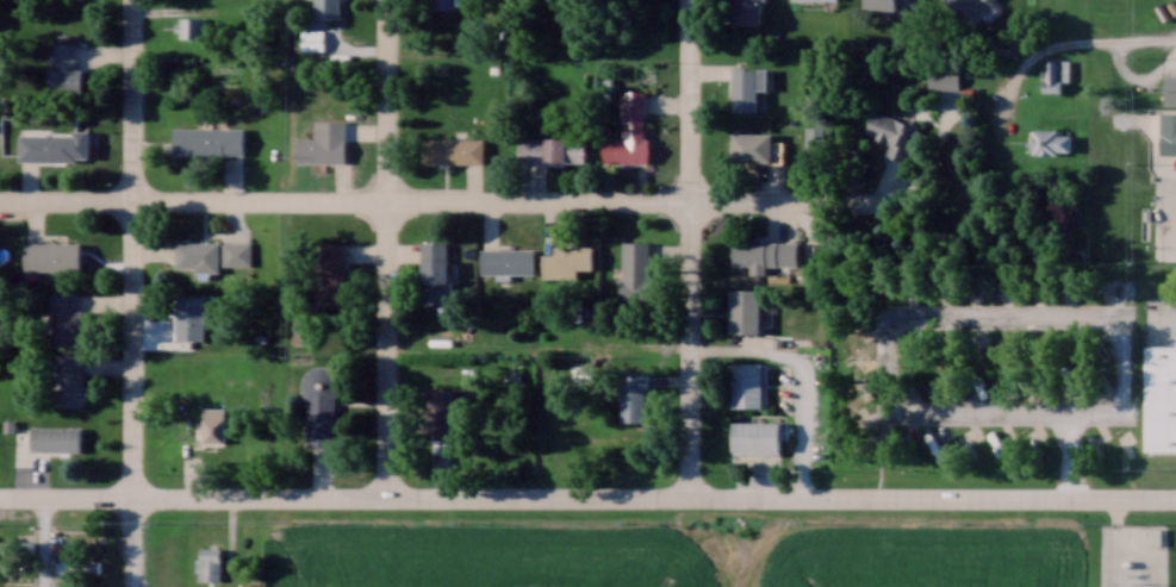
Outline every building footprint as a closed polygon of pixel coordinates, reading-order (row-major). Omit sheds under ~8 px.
[(340,17),(340,0),(315,0),(315,17),(340,17)] [(762,0),(732,0),(732,22),(762,22),(762,0)] [(868,5),(918,9),(919,0),(869,0),(868,5)] [(966,18),(984,0),(948,0),(966,18)] [(204,37),(204,15),(179,15),(179,37),(204,37)] [(50,92),(79,92),(79,41),(50,41),(50,92)] [(1069,59),(1044,58),(1043,90),(1061,91),(1061,80),(1069,80),(1069,59)] [(758,87),(768,87),(768,67),(732,67),(732,109),(758,109),(758,87)] [(1164,74),(1164,102),(1175,102),(1175,74),(1164,74)] [(603,161),(647,161),(647,89),(621,89),(621,137),(603,137),(603,161)] [(865,132),(890,141),(885,154),(904,161),(918,124),(874,108),(865,132)] [(1160,110),(1160,152),(1175,152),(1175,111),(1160,110)] [(346,161),(346,119),(317,119),(317,137),(297,137),(297,161),(346,161)] [(244,126),(175,126),(174,154),(243,154),(244,126)] [(805,126),(805,147),(831,147),(831,126),(805,126)] [(1030,153),(1070,153),(1070,129),(1030,129),(1030,153)] [(87,131),(19,131),(19,159),(88,158),(87,131)] [(772,131),(732,131),(732,159),(772,159),(772,131)] [(586,163),(586,135),(517,135),(517,163),(586,163)] [(484,162),(484,138),(422,138),(422,162),(484,162)] [(219,240),(177,240),(177,270),(219,270),(219,240)] [(649,295),(649,240),(621,240),(621,295),(649,295)] [(797,240),(733,240),(733,263),(750,264),(750,272),(767,272),(767,266),(797,266),(797,240)] [(23,269),(80,269),(80,241),(23,241),(23,269)] [(223,265),(250,265),(250,241),(223,241),(223,265)] [(421,241),(420,301),(449,301),(450,241),(421,241)] [(320,242),(320,306),(346,306),(346,242),(320,242)] [(592,269),(592,245),(553,245),(553,253),(543,253),(543,277),(577,276),(577,269),(592,269)] [(534,248),(481,248),(481,274),(534,274),(534,248)] [(760,288),(729,288),(729,330),(760,330),(760,288)] [(74,309),(74,291),(48,291),(47,344),(72,345),(72,331),(81,331),(82,309),(74,309)] [(204,338),(204,294),(176,294),(176,338),(204,338)] [(81,405),(81,352),(56,352),(56,405),(81,405)] [(732,361),(732,405),(765,405),(765,361),(732,361)] [(305,446),(337,446),(337,367),(305,367),(305,446)] [(621,420),(647,420),(647,372),(621,372),(621,420)] [(453,389),(426,389),(426,433),(453,433),(453,389)] [(224,443),(224,407),(203,407),(203,422),(198,422),(198,443),(224,443)] [(733,454),(782,454),(782,420),(733,420),(733,454)] [(30,450),(80,450),(80,426),(30,426),(30,450)] [(1172,441),(1156,441),(1156,473),(1172,473),(1172,441)] [(1162,527),(1136,527),(1136,543),(1162,543),(1162,527)] [(221,547),(198,547),(198,580),(221,580),(221,547)] [(56,560),(56,571),(99,571),(99,560),(56,560)]
